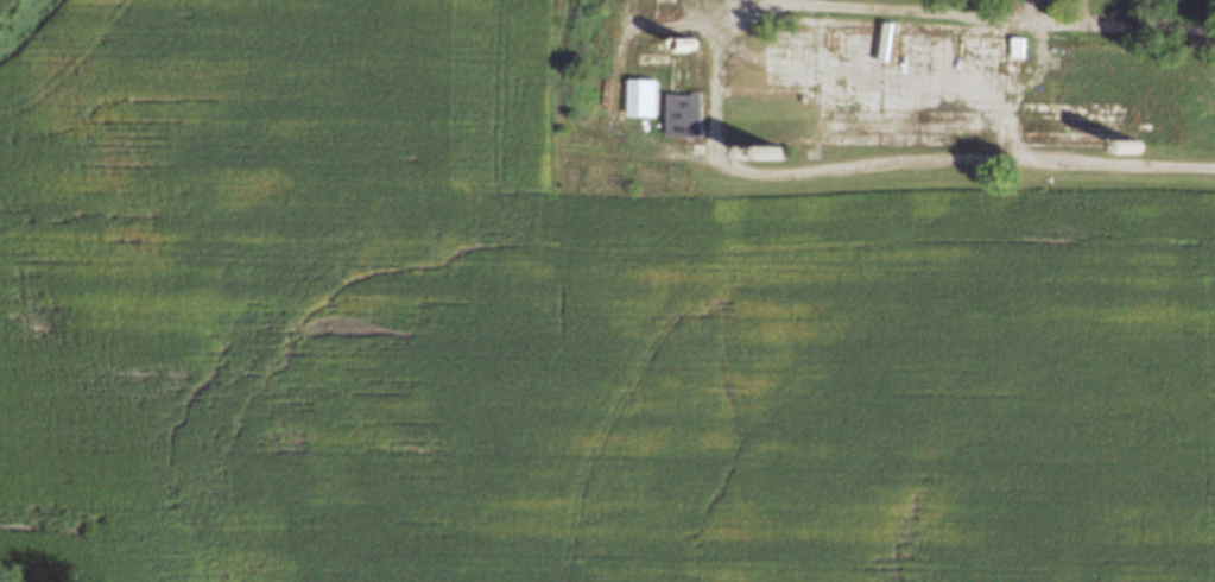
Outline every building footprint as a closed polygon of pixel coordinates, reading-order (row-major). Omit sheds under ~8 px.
[(1012,52),(1012,27),(1023,29),(1023,52),(1012,52)] [(690,30),(694,31),(696,33),(696,37),(695,40),(691,43),(688,42),(685,40),(683,36),(685,31),(690,30)] [(653,112),(624,110),(626,74),(656,76),(653,112)] [(697,93),(695,133),(662,132),(664,91),(697,93)] [(1132,137),(1134,138),(1137,140),(1138,145),(1137,148),(1133,150),(1128,150),(1126,148),(1125,144),(1127,139),(1132,137)] [(757,141),(759,141),(761,144),(762,147),(761,151),(758,152),(754,152),(752,151),(751,146),(753,143),(757,141)] [(776,141),(779,143),(780,144),(781,147),(780,151),(777,152),(774,152),(772,150),(771,146),(772,143),(776,141)]
